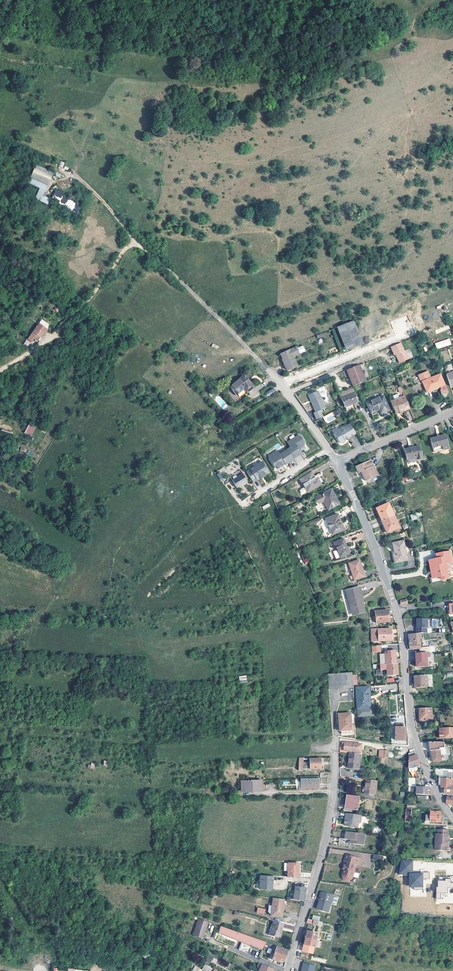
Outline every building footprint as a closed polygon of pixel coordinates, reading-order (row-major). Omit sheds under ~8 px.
[(40,169),(32,187),(43,192),(50,194),(58,176),(40,169)] [(74,208),(76,202),(68,199),(69,195),(55,190),(51,201),(74,208)] [(50,194),(43,192),(39,201),(46,204),(50,194)] [(363,344),(354,321),(337,327),(347,351),(363,344)] [(43,331),(35,325),(27,337),(25,336),(19,346),(24,349),(30,340),(34,342),(40,334),(41,335),(43,331)] [(435,343),(437,349),(451,344),(449,338),(435,343)] [(404,351),(400,343),(390,347),(394,355),(395,355),(399,363),(409,359),(405,350),(404,351)] [(297,365),(293,356),(300,353),(297,346),(281,353),(284,359),(283,360),(287,369),(297,365)] [(359,364),(346,369),(348,373),(350,374),(351,377),(350,379),(353,386),(366,380),(359,364)] [(251,384),(241,373),(227,385),(233,393),(241,386),(244,390),(251,384)] [(445,385),(440,374),(423,381),(427,392),(441,386),(442,391),(441,391),(442,394),(449,392),(446,385),(445,385)] [(339,391),(332,394),(335,399),(354,391),(352,386),(339,391)] [(318,390),(310,393),(313,401),(311,401),(315,412),(325,408),(318,390)] [(358,400),(354,391),(335,399),(340,407),(342,410),(355,405),(354,402),(358,400)] [(382,413),(390,409),(385,395),(367,402),(371,412),(380,408),(382,413)] [(411,409),(406,398),(391,404),(395,412),(398,411),(399,413),(400,414),(404,412),(411,409)] [(331,413),(323,417),(326,422),(334,419),(331,413)] [(28,424),(24,433),(32,437),(36,427),(28,424)] [(357,435),(351,425),(344,429),(344,428),(340,431),(340,432),(335,435),(341,444),(343,445),(346,443),(346,441),(346,440),(349,438),(350,439),(357,435)] [(287,448),(287,449),(293,457),(301,452),(298,447),(304,444),(304,441),(301,435),(298,434),(287,441),(290,446),(287,448)] [(449,447),(446,434),(431,437),(434,451),(449,447)] [(422,456),(419,444),(405,448),(408,461),(418,459),(417,457),(422,456)] [(268,455),(270,458),(279,453),(277,449),(268,455)] [(293,457),(287,449),(279,453),(270,458),(276,468),(278,468),(282,465),(282,464),(284,462),(285,463),(293,458),(293,457)] [(374,469),(369,459),(354,465),(357,472),(360,471),(363,480),(369,478),(368,475),(373,473),(372,470),(374,469)] [(269,471),(262,461),(246,470),(253,481),(260,477),(265,474),(269,471)] [(315,479),(311,472),(300,479),(307,491),(320,483),(317,478),(315,479)] [(247,481),(242,473),(231,479),(236,487),(247,481)] [(338,503),(331,489),(316,497),(319,502),(324,500),(328,509),(338,503)] [(376,507),(381,519),(394,514),(388,502),(387,502),(386,499),(378,502),(379,506),(376,507)] [(411,520),(417,519),(417,516),(422,515),(421,512),(410,514),(411,520)] [(344,528),(338,513),(326,517),(333,533),(344,528)] [(401,529),(394,514),(381,519),(387,531),(394,528),(396,532),(401,529)] [(350,552),(344,537),(334,541),(340,556),(350,552)] [(408,559),(404,539),(393,541),(396,553),(394,553),(396,561),(408,559)] [(435,577),(441,575),(449,573),(448,570),(452,569),(452,568),(451,561),(452,561),(451,550),(438,553),(439,557),(437,558),(430,559),(431,564),(434,564),(435,567),(433,567),(435,577)] [(364,576),(360,559),(349,562),(353,574),(354,577),(355,578),(364,576)] [(350,603),(352,612),(359,611),(358,608),(362,607),(361,602),(363,601),(364,601),(359,585),(348,588),(351,602),(350,603)] [(365,611),(363,601),(361,602),(362,607),(358,608),(359,611),(352,612),(353,614),(365,611)] [(389,620),(388,609),(375,609),(376,621),(389,620)] [(428,628),(428,618),(418,619),(418,628),(417,628),(417,633),(427,633),(427,628),(428,628)] [(391,639),(391,628),(371,628),(371,636),(378,636),(378,640),(391,639)] [(422,648),(420,634),(409,635),(410,642),(411,649),(422,648)] [(386,663),(396,662),(395,650),(385,650),(386,663)] [(429,666),(428,652),(417,653),(418,667),(429,666)] [(397,662),(396,662),(386,663),(381,663),(381,668),(387,668),(388,674),(397,673),(397,662)] [(353,688),(352,672),(327,674),(329,689),(353,688)] [(428,687),(428,676),(415,677),(416,687),(428,687)] [(369,695),(369,685),(356,686),(357,707),(368,707),(368,695),(369,695)] [(433,720),(432,708),(420,708),(421,720),(433,720)] [(351,728),(350,713),(339,713),(339,729),(341,729),(341,732),(350,732),(350,728),(351,728)] [(404,722),(396,722),(396,726),(395,726),(395,739),(404,739),(405,727),(404,727),(404,722)] [(440,738),(452,738),(452,728),(440,728),(440,738)] [(351,751),(351,752),(361,754),(362,749),(360,749),(361,744),(343,741),(343,745),(345,745),(344,750),(351,751)] [(445,747),(444,742),(429,742),(430,749),(431,749),(433,762),(442,761),(440,748),(445,747)] [(361,754),(351,752),(350,752),(348,767),(359,768),(361,754)] [(421,765),(417,755),(416,755),(409,757),(409,767),(409,770),(413,771),(418,768),(417,766),(421,765)] [(320,767),(320,758),(309,758),(309,762),(305,762),(305,768),(320,767)] [(319,787),(319,777),(300,778),(300,787),(319,787)] [(440,777),(440,783),(442,783),(442,787),(446,787),(446,794),(452,794),(452,787),(452,778),(440,777)] [(376,780),(366,778),(364,794),(374,795),(376,780)] [(261,790),(261,779),(242,780),(242,791),(247,790),(247,789),(249,789),(251,789),(251,790),(261,790)] [(430,787),(417,787),(417,794),(430,795),(430,787)] [(359,797),(348,795),(346,809),(357,810),(359,797)] [(441,812),(431,811),(431,815),(427,815),(426,821),(441,822),(441,812)] [(361,814),(346,812),(345,824),(350,825),(350,824),(353,824),(353,826),(358,827),(358,824),(360,821),(361,814)] [(436,850),(451,850),(451,840),(451,838),(449,838),(449,835),(449,829),(438,829),(438,833),(437,833),(436,850)] [(367,834),(346,831),(345,838),(340,838),(339,844),(350,846),(351,843),(352,843),(365,845),(367,834)] [(359,857),(345,854),(343,861),(347,862),(346,865),(343,864),(342,868),(343,868),(342,873),(344,874),(344,876),(345,878),(347,879),(349,878),(350,877),(352,875),(352,872),(354,872),(355,867),(354,867),(355,864),(358,864),(359,857)] [(429,878),(429,872),(413,872),(413,860),(399,860),(400,875),(409,875),(409,889),(423,889),(423,879),(429,878)] [(299,863),(288,862),(288,876),(292,876),(298,877),(299,863)] [(353,878),(353,876),(354,872),(352,872),(352,875),(350,877),(349,878),(347,879),(345,878),(344,876),(344,874),(342,873),(342,875),(342,876),(343,878),(344,879),(346,880),(348,880),(350,880),(351,879),(353,878)] [(260,875),(259,889),(271,889),(271,883),(272,880),(273,880),(273,875),(260,875)] [(437,904),(452,904),(452,877),(437,877),(437,904)] [(297,886),(295,900),(302,901),(305,901),(306,896),(307,888),(297,886)] [(336,896),(320,891),(319,892),(318,896),(319,897),(319,900),(318,900),(317,904),(318,904),(317,908),(318,909),(319,910),(321,910),(324,910),(327,911),(329,903),(333,904),(335,903),(336,897),(336,896)] [(284,898),(273,897),(272,904),(271,912),(271,914),(281,916),(284,898)] [(209,921),(199,918),(193,934),(203,938),(209,921)] [(285,922),(274,920),(273,923),(272,923),(269,934),(278,937),(278,936),(280,935),(281,932),(280,931),(282,926),(283,926),(285,922)] [(218,934),(226,937),(237,941),(237,939),(240,932),(221,925),(218,934)] [(305,936),(316,938),(317,932),(307,930),(305,936)] [(266,941),(240,932),(237,939),(251,944),(251,943),(263,948),(265,942),(266,941)] [(314,945),(316,938),(305,936),(303,943),(314,945)] [(248,953),(250,946),(241,942),(238,949),(248,953)] [(287,949),(277,946),(276,946),(274,952),(272,958),(278,961),(279,959),(284,960),(287,949)] [(314,968),(313,967),(314,964),(303,961),(301,969),(303,969),(302,970),(314,970),(314,968)] [(274,968),(263,962),(261,966),(258,970),(273,970),(274,968)]
